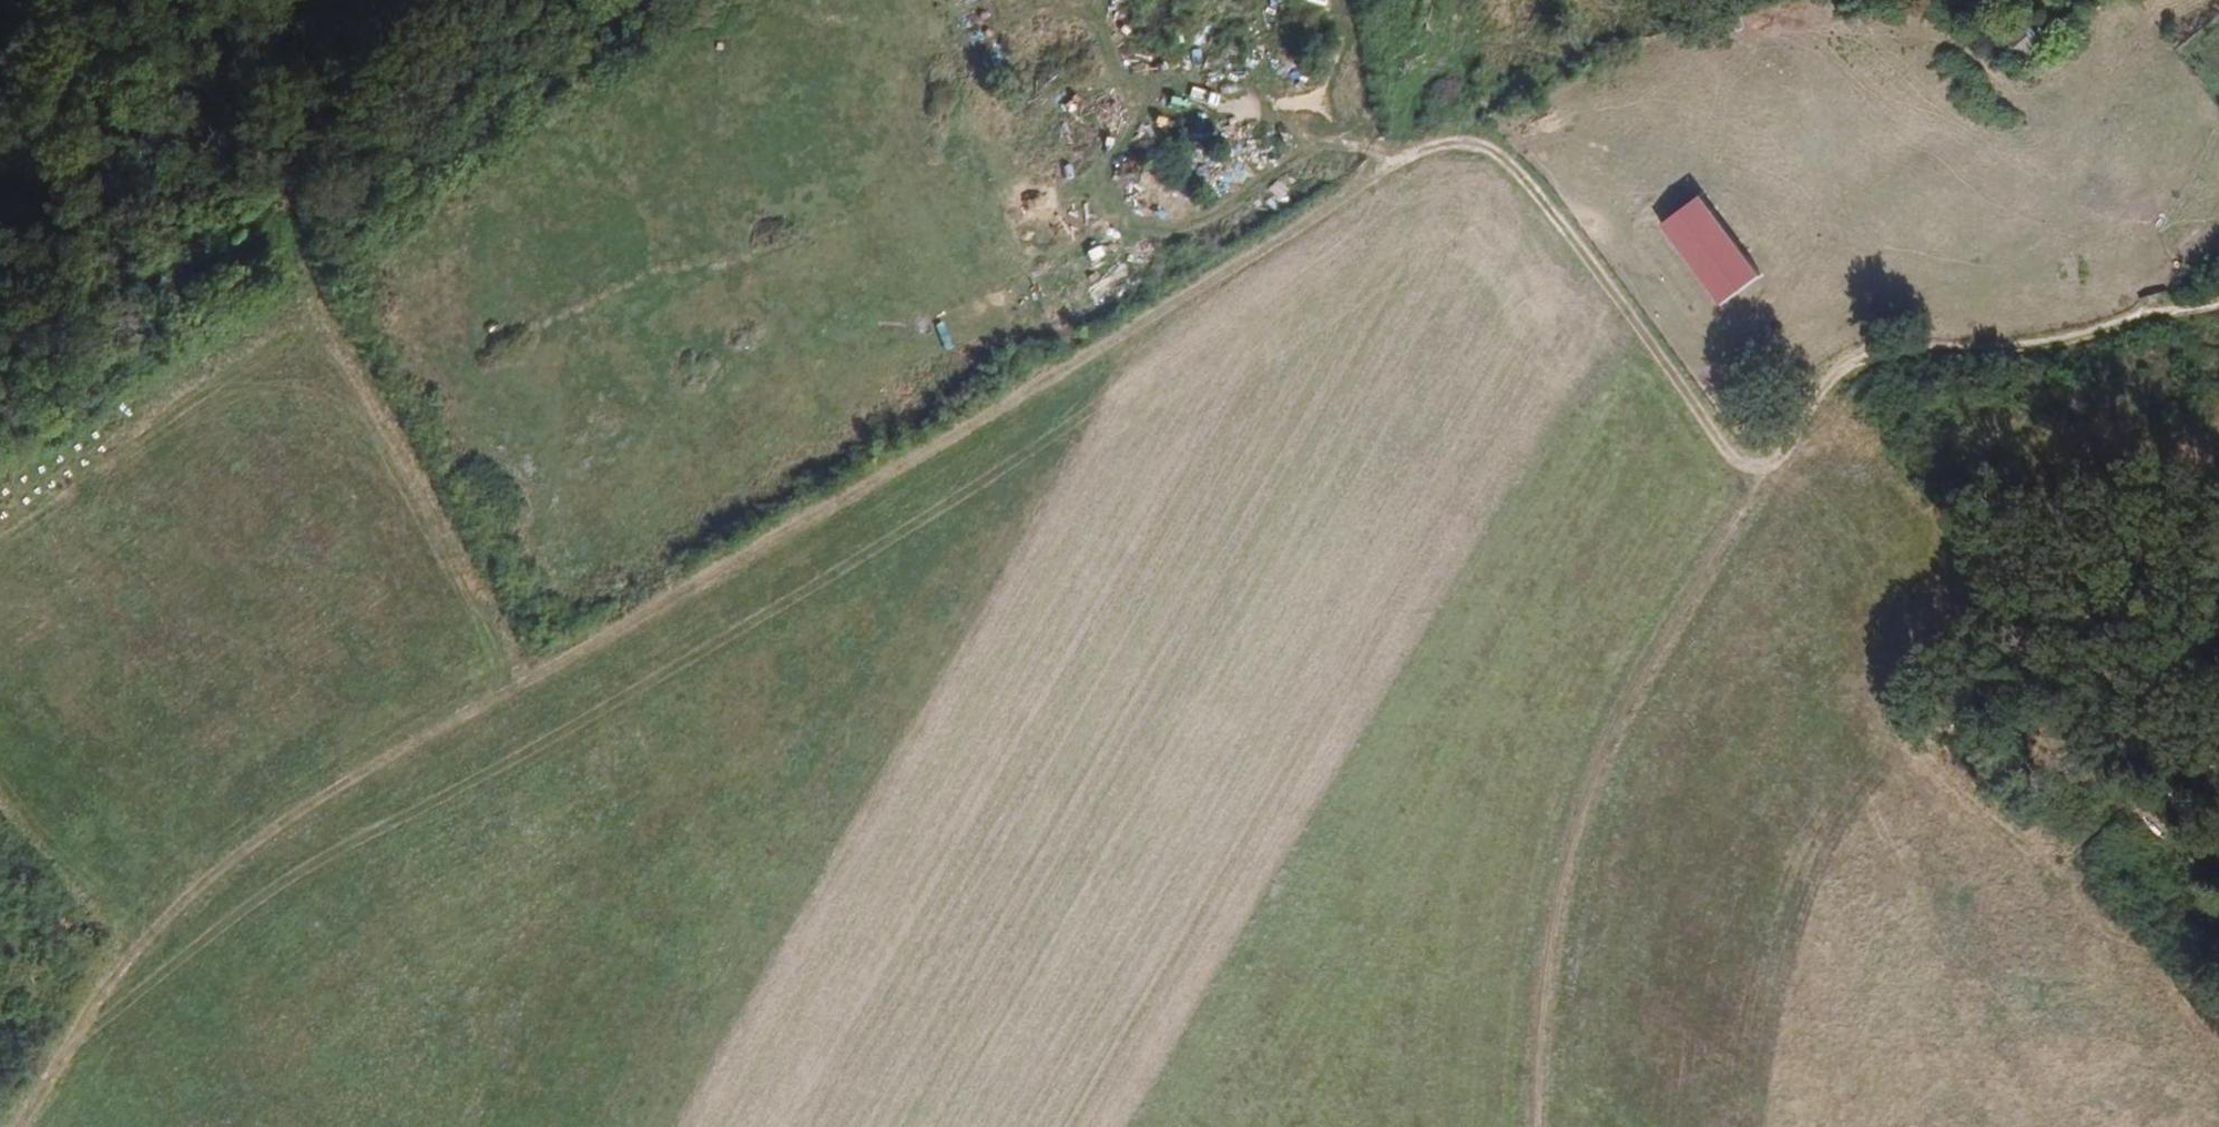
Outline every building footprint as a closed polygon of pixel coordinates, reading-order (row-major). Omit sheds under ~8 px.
[(2039,43),(2025,24),(2006,38),(2021,57),(2039,43)] [(1704,191),(1662,221),(1722,304),(1763,274),(1704,191)]
